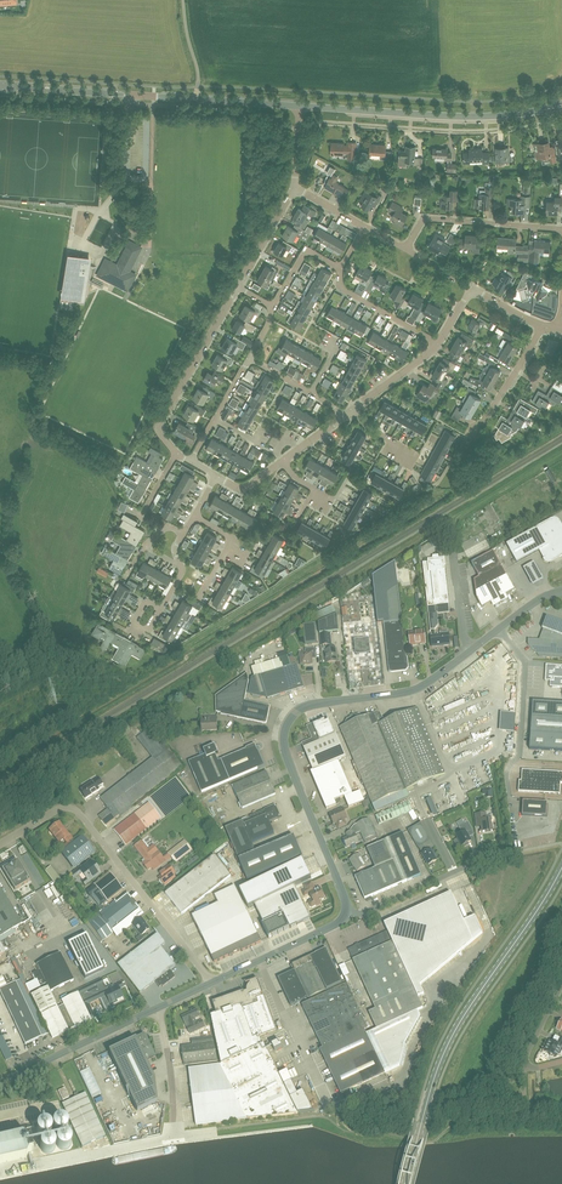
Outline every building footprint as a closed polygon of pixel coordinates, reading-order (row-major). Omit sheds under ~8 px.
[(355,159),(356,143),(349,142),(349,145),(344,145),(344,143),(332,143),(331,154),(343,154),(343,152),(348,153),(348,159),(355,159)] [(548,142),(534,144),(537,158),(549,156),(550,162),(556,161),(554,149),(550,149),(548,142)] [(392,160),(393,151),(386,151),(386,145),(370,144),(369,155),(380,155),(380,159),(392,160)] [(406,166),(407,161),(414,162),(413,165),(423,165),(423,158),(414,157),(415,147),(406,146),(406,151),(400,150),(400,157),(399,157),(398,165),(406,166)] [(511,156),(509,156),(509,147),(504,148),(504,149),(497,149),(497,160),(505,160),(505,161),(511,161),(512,160),(512,157),(511,156)] [(457,172),(457,164),(451,164),(451,161),(452,161),(452,154),(447,154),(448,149),(433,148),(433,157),(445,157),(445,160),(448,161),(448,172),(457,172)] [(476,161),(482,161),(483,164),(490,163),(489,152),(482,152),(482,149),(469,150),(469,153),(463,153),(464,163),(470,163),(470,160),(476,160),(476,161)] [(345,187),(339,183),(337,181),(339,177),(336,176),(333,174),(331,178),(327,176),(324,185),(334,191),(334,192),(340,195),(344,198),(349,190),(345,187)] [(390,193),(394,186),(383,182),(381,186),(383,186),(381,189),(390,193)] [(559,197),(555,197),(555,202),(547,201),(546,213),(557,214),(557,206),(561,206),(561,204),(561,184),(560,184),(559,197)] [(496,187),(485,186),(485,191),(480,191),(479,199),(476,199),(475,207),(479,207),(479,208),(489,209),(489,205),(494,205),(495,200),(496,188),(496,187)] [(459,191),(455,191),(450,190),(450,196),(442,195),(441,207),(451,208),(452,200),(458,201),(459,191)] [(375,207),(381,196),(378,194),(376,197),(365,191),(361,197),(365,199),(361,205),(369,210),(372,204),(375,207)] [(507,205),(511,205),(511,213),(520,213),(526,214),(527,207),(530,207),(531,196),(520,195),(520,200),(512,200),(512,199),(512,198),(512,199),(507,198),(507,205)] [(401,228),(403,224),(407,216),(401,212),(403,208),(393,202),(388,210),(394,213),(392,217),(395,219),(393,223),(401,228)] [(314,217),(316,212),(304,205),(302,210),(298,208),(293,218),(298,221),(296,224),(304,228),(308,221),(305,219),(308,213),(314,217)] [(301,236),(305,230),(297,226),(295,229),(287,225),(284,230),(286,231),(283,235),(283,234),(283,235),(293,240),(296,234),(301,236)] [(314,236),(321,240),(326,231),(319,227),(314,236)] [(328,244),(335,248),(340,239),(337,237),(339,234),(338,234),(339,232),(336,230),(333,235),(328,244)] [(321,240),(328,244),(333,235),(326,231),(321,240)] [(438,251),(445,239),(436,233),(429,246),(438,251)] [(454,244),(457,237),(450,234),(447,241),(454,244)] [(459,247),(472,249),(472,252),(479,252),(480,243),(476,243),(476,235),(466,234),(465,239),(460,238),(459,247)] [(529,245),(528,247),(516,246),(516,239),(498,237),(497,247),(503,247),(503,250),(508,250),(508,254),(518,255),(518,262),(527,263),(528,263),(529,245)] [(342,252),(347,243),(340,239),(335,248),(342,252)] [(528,254),(530,254),(529,262),(539,263),(539,252),(550,253),(551,242),(535,240),(534,245),(529,245),(528,254)] [(97,275),(127,290),(136,274),(128,270),(140,247),(129,241),(117,265),(105,259),(97,275)] [(293,252),(296,254),(299,249),(288,243),(287,246),(279,242),(277,246),(275,245),(272,252),(277,255),(278,253),(282,255),(285,249),(292,253),(293,252)] [(60,297),(84,300),(91,257),(67,253),(60,297)] [(360,281),(358,286),(365,290),(367,286),(372,278),(368,275),(371,270),(361,264),(356,274),(354,277),(360,281)] [(265,265),(262,273),(270,278),(274,271),(277,272),(278,270),(272,266),(271,268),(265,265)] [(331,273),(331,272),(324,268),(322,267),(318,274),(327,280),(329,277),(330,278),(332,274),(331,273)] [(511,287),(518,276),(508,270),(506,274),(503,272),(499,279),(496,277),(492,283),(495,285),(495,286),(503,291),(507,284),(511,287)] [(525,271),(517,288),(518,289),(525,287),(526,285),(526,284),(528,284),(533,286),(534,289),(533,292),(533,293),(533,294),(536,295),(537,298),(541,297),(542,297),(546,295),(548,291),(541,288),(543,283),(535,280),(534,279),(534,280),(533,279),(534,278),(538,280),(539,276),(525,271)] [(267,284),(270,278),(262,273),(257,280),(263,283),(261,285),(268,289),(269,286),(267,284)] [(382,286),(386,278),(378,273),(375,280),(372,278),(367,286),(370,289),(374,282),(382,286)] [(323,287),(325,284),(326,285),(328,281),(327,280),(318,274),(314,281),(323,287)] [(298,290),(301,283),(295,280),(291,286),(298,290)] [(319,293),(321,291),(322,291),(324,288),(323,287),(314,281),(310,288),(319,293)] [(401,296),(405,288),(397,284),(391,294),(399,299),(396,305),(400,307),(405,298),(401,296)] [(304,294),(306,295),(315,301),(319,293),(310,288),(310,289),(308,288),(304,294)] [(528,301),(525,290),(518,292),(522,303),(528,301)] [(416,319),(423,306),(420,304),(423,298),(420,297),(420,296),(414,292),(413,293),(412,294),(410,297),(411,297),(408,302),(415,306),(410,316),(416,319)] [(338,302),(342,296),(339,294),(335,300),(334,300),(330,305),(332,306),(327,315),(334,319),(339,309),(336,308),(338,306),(337,305),(338,302)] [(302,302),(311,307),(315,301),(306,295),(302,302)] [(352,313),(352,312),(356,303),(353,301),(346,313),(341,323),(348,326),(353,317),(350,316),(350,315),(351,315),(352,313)] [(311,307),(302,302),(298,309),(307,315),(311,307)] [(426,307),(423,306),(420,311),(416,319),(420,321),(425,312),(432,316),(432,318),(432,320),(435,322),(438,321),(439,319),(439,316),(437,315),(441,309),(429,302),(426,307)] [(259,316),(262,310),(254,305),(252,309),(245,305),(240,314),(250,320),(254,314),(259,316)] [(363,307),(360,305),(356,312),(353,317),(348,326),(355,330),(360,321),(358,320),(359,317),(358,316),(363,307)] [(298,309),(295,307),(291,314),(294,316),(303,322),(305,319),(307,319),(309,316),(307,315),(298,309)] [(334,319),(341,323),(346,313),(339,309),(334,319)] [(372,313),(367,310),(362,318),(365,320),(368,316),(370,317),(372,313)] [(303,322),(294,316),(290,324),(299,329),(303,322)] [(479,332),(476,330),(480,323),(484,325),(486,321),(479,317),(477,321),(472,318),(468,326),(474,329),(472,334),(477,337),(479,332)] [(252,332),(255,326),(248,322),(246,325),(237,320),(232,328),(240,333),(243,327),(252,332)] [(370,328),(366,326),(367,325),(360,321),(355,330),(362,334),(363,332),(367,334),(370,328)] [(381,335),(375,345),(382,348),(388,338),(385,336),(387,333),(386,332),(387,330),(388,330),(392,324),(388,322),(381,335)] [(395,326),(388,338),(382,348),(389,352),(394,343),(392,342),(394,338),(394,336),(399,328),(395,326)] [(497,327),(495,331),(510,339),(512,336),(497,327)] [(368,341),(375,345),(381,335),(373,332),(368,341)] [(409,351),(405,349),(408,344),(409,342),(413,335),(409,333),(405,340),(401,347),(396,356),(403,360),(409,351)] [(462,333),(459,337),(458,336),(454,343),(463,349),(465,345),(470,347),(474,339),(468,336),(462,333)] [(254,342),(244,336),(241,340),(252,346),(254,342)] [(234,341),(227,338),(226,337),(223,341),(224,342),(222,346),(232,352),(236,345),(240,348),(242,345),(245,346),(246,343),(244,342),(236,338),(234,341)] [(286,339),(284,343),(281,348),(288,352),(293,343),(286,339)] [(518,346),(509,341),(508,341),(508,342),(505,340),(501,348),(504,349),(513,354),(518,346)] [(293,343),(288,352),(286,356),(293,360),(295,356),(300,347),(293,343)] [(401,347),(394,343),(389,352),(396,356),(401,347)] [(463,349),(454,343),(450,351),(452,352),(449,357),(461,363),(465,355),(463,354),(465,350),(463,349)] [(295,356),(302,360),(307,351),(300,347),(295,356)] [(509,362),(513,354),(504,349),(500,356),(509,362)] [(302,360),(309,364),(314,355),(307,351),(302,360)] [(346,362),(348,359),(346,357),(339,353),(337,357),(346,362)] [(231,365),(234,359),(227,354),(225,358),(217,354),(212,363),(222,369),(226,362),(231,365)] [(351,360),(353,361),(362,366),(364,364),(365,365),(367,360),(366,360),(366,359),(357,354),(355,357),(353,356),(351,360)] [(316,368),(321,359),(314,355),(309,364),(303,374),(300,380),(303,382),(307,375),(308,375),(311,370),(313,371),(315,370),(316,368)] [(486,356),(484,360),(490,362),(486,368),(485,367),(482,371),(495,379),(500,371),(491,366),(495,361),(489,358),(486,356)] [(456,364),(450,360),(447,365),(440,361),(436,368),(445,373),(447,370),(452,372),(456,364)] [(353,361),(349,368),(359,373),(362,366),(353,361)] [(293,377),(296,370),(290,366),(286,373),(293,377)] [(349,368),(345,375),(355,380),(359,373),(349,368)] [(439,379),(436,384),(443,388),(447,379),(443,377),(445,373),(436,368),(432,375),(439,379)] [(220,383),(224,376),(215,371),(213,375),(208,372),(204,379),(213,384),(215,380),(220,383)] [(491,386),(495,379),(482,371),(479,376),(481,377),(479,380),(471,378),(470,381),(480,387),(483,381),(491,386)] [(259,381),(261,382),(262,382),(271,387),(275,380),(266,375),(265,375),(264,374),(263,375),(259,381)] [(343,374),(341,378),(342,378),(340,382),(341,382),(342,382),(351,387),(355,380),(345,375),(343,374)] [(552,384),(559,388),(561,390),(561,389),(561,376),(559,379),(553,376),(549,383),(552,384)] [(267,394),(271,387),(262,382),(261,382),(258,389),(267,394)] [(342,382),(341,382),(338,389),(347,394),(348,391),(349,392),(352,388),(351,387),(342,382)] [(423,384),(419,391),(428,396),(433,389),(437,391),(439,387),(430,382),(427,386),(423,384)] [(239,387),(237,390),(246,396),(248,392),(245,391),(239,387)] [(469,396),(465,402),(475,408),(480,399),(473,395),(475,391),(468,387),(464,393),(469,396)] [(212,399),(215,392),(207,388),(205,392),(198,388),(193,397),(203,403),(207,397),(212,399)] [(561,390),(559,388),(557,391),(551,388),(547,395),(556,400),(559,402),(561,398),(561,390)] [(254,394),(252,393),(251,394),(254,396),(263,401),(267,394),(258,389),(254,394)] [(343,401),(347,394),(338,389),(334,396),(343,401)] [(296,391),(293,397),(290,403),(284,412),(291,416),(296,407),(294,405),(297,399),(296,399),(300,392),(296,391)] [(554,405),(556,400),(547,395),(544,394),(542,397),(537,394),(533,401),(545,408),(548,402),(554,405)] [(254,396),(250,402),(259,408),(263,401),(254,396)] [(277,408),(284,412),(290,403),(282,399),(277,408)] [(384,419),(392,404),(385,400),(377,415),(379,416),(383,410),(387,412),(384,419)] [(518,401),(514,408),(520,412),(526,415),(530,410),(535,413),(538,408),(526,401),(524,405),(518,401)] [(259,408),(250,402),(246,409),(255,415),(259,408)] [(458,421),(463,412),(470,417),(475,408),(465,402),(461,408),(457,406),(451,416),(458,421)] [(202,416),(206,410),(198,405),(196,409),(187,404),(184,409),(186,410),(184,414),(194,420),(197,413),(202,416)] [(391,423),(399,408),(392,404),(384,419),(386,420),(390,414),(394,416),(390,422),(391,423)] [(291,416),(298,420),(304,411),(296,407),(291,416)] [(234,412),(227,408),(222,417),(226,420),(229,414),(232,415),(234,412)] [(398,426),(406,412),(399,408),(391,423),(393,424),(397,418),(401,420),(397,426),(398,426)] [(246,409),(242,416),(251,421),(255,415),(246,409)] [(298,420),(305,424),(310,414),(304,411),(298,420)] [(404,430),(413,416),(406,412),(398,426),(400,428),(404,422),(408,424),(404,430)] [(512,412),(508,419),(519,425),(520,426),(524,420),(529,423),(532,418),(526,415),(520,412),(518,415),(512,412)] [(312,428),(318,418),(310,414),(305,424),(312,428)] [(247,429),(251,421),(242,416),(238,423),(247,429)] [(411,434),(419,420),(413,416),(404,430),(407,432),(411,426),(415,428),(411,434)] [(517,430),(519,425),(508,419),(507,418),(505,422),(500,419),(496,426),(499,427),(494,435),(497,439),(499,438),(502,442),(511,436),(510,434),(508,432),(511,427),(517,430)] [(419,420),(411,434),(414,436),(418,430),(422,432),(427,424),(419,420)] [(192,433),(194,430),(198,432),(200,429),(196,427),(190,423),(187,427),(179,422),(174,431),(184,437),(187,439),(185,442),(192,445),(195,441),(194,440),(196,436),(192,433)] [(215,434),(222,438),(225,431),(226,430),(220,426),(215,434)] [(354,437),(368,445),(370,443),(364,439),(366,435),(358,430),(354,437)] [(452,444),(457,436),(445,430),(441,437),(444,439),(452,444)] [(368,445),(354,437),(350,444),(364,452),(366,450),(360,446),(362,442),(368,445)] [(437,445),(440,446),(448,451),(452,444),(444,439),(441,437),(437,445)] [(207,448),(214,451),(219,442),(212,438),(207,448)] [(243,441),(239,439),(235,445),(236,446),(228,459),(235,463),(240,454),(237,452),(239,448),(239,447),(243,441)] [(214,451),(221,455),(226,446),(219,442),(214,451)] [(246,443),(240,454),(235,463),(242,467),(247,458),(244,456),(246,451),(249,445),(246,443)] [(364,452),(350,444),(346,451),(361,459),(362,457),(356,453),(359,449),(364,452)] [(235,445),(233,450),(226,446),(221,455),(228,459),(236,446),(235,445)] [(444,458),(448,451),(440,446),(437,445),(433,452),(436,454),(444,458)] [(253,446),(247,458),(242,467),(249,471),(254,462),(251,460),(254,454),(259,457),(262,452),(253,446)] [(137,456),(134,462),(155,474),(163,459),(159,457),(161,453),(151,447),(148,451),(154,455),(149,463),(137,456)] [(361,459),(346,451),(342,458),(357,466),(358,464),(352,460),(355,456),(360,459),(361,459)] [(431,461),(440,466),(444,458),(436,454),(433,452),(429,460),(431,461)] [(305,475),(309,477),(317,462),(310,458),(304,468),(308,470),(305,475)] [(425,467),(427,468),(436,473),(440,466),(431,461),(429,460),(425,467)] [(142,475),(138,482),(147,488),(155,474),(134,462),(130,469),(142,475)] [(315,474),(318,476),(324,466),(317,462),(309,477),(312,479),(315,474)] [(322,485),(331,470),(324,466),(318,476),(322,478),(319,483),(322,485)] [(425,467),(420,474),(432,481),(436,473),(427,468),(425,467)] [(378,485),(387,471),(384,469),(380,475),(376,473),(371,481),(378,485)] [(331,470),(322,485),(326,487),(329,482),(332,484),(338,474),(331,470)] [(387,471),(378,485),(385,489),(393,475),(391,473),(387,479),(383,477),(387,471)] [(185,472),(181,479),(196,487),(198,483),(193,481),(195,477),(185,472)] [(393,475),(385,489),(392,492),(400,479),(398,477),(394,483),(390,481),(393,475)] [(139,502),(147,488),(138,482),(126,476),(122,483),(134,489),(129,497),(139,502)] [(181,479),(177,485),(187,491),(189,487),(194,490),(196,487),(181,479)] [(400,479),(392,492),(399,497),(407,483),(404,481),(401,487),(397,485),(400,479)] [(299,485),(291,480),(286,489),(300,498),(302,495),(297,492),(299,488),(298,487),(299,485)] [(358,482),(356,487),(363,491),(361,493),(369,498),(372,493),(369,491),(371,489),(358,482)] [(177,485),(173,492),(188,501),(190,497),(185,494),(187,491),(177,485)] [(300,498),(286,489),(282,496),(291,502),(293,498),(298,501),(300,498)] [(173,492),(169,500),(179,505),(181,501),(186,504),(188,501),(173,492)] [(357,501),(365,505),(369,498),(361,493),(360,495),(359,494),(354,492),(353,494),(359,497),(357,501)] [(210,505),(217,509),(225,494),(222,493),(219,498),(215,496),(210,505)] [(217,509),(224,513),(229,504),(226,502),(229,496),(225,494),(217,509)] [(282,496),(278,503),(292,512),(294,508),(289,505),(291,502),(282,496)] [(353,508),(361,513),(365,505),(357,501),(357,502),(351,498),(349,501),(355,504),(353,508)] [(169,500),(165,506),(180,515),(182,511),(177,508),(179,505),(169,500)] [(224,513),(231,517),(240,502),(236,500),(233,506),(229,504),(224,513)] [(231,517),(238,521),(243,512),(240,510),(243,504),(240,502),(231,517)] [(291,515),(292,512),(278,503),(274,510),(283,515),(285,512),(291,515)] [(349,515),(357,520),(361,513),(353,508),(347,505),(345,508),(351,511),(349,515)] [(178,518),(180,515),(165,506),(161,514),(171,519),(173,515),(178,518)] [(238,521),(245,525),(253,510),(250,508),(247,513),(243,512),(238,521)] [(335,513),(346,519),(344,523),(353,527),(357,520),(349,515),(343,512),(337,509),(335,513)] [(252,529),(257,519),(254,517),(257,512),(253,510),(245,525),(252,529)] [(135,526),(137,521),(124,514),(121,518),(123,519),(120,526),(132,533),(128,541),(136,545),(144,531),(135,526)] [(304,534),(309,525),(312,519),(310,518),(306,524),(302,521),(297,530),(304,534)] [(507,544),(517,562),(539,550),(544,559),(546,561),(548,561),(551,561),(561,555),(561,528),(559,521),(557,520),(554,519),(551,519),(547,522),(511,541),(507,544)] [(309,525),(304,534),(311,538),(319,523),(317,522),(313,528),(309,525)] [(319,523),(311,538),(318,542),(326,527),(324,526),(320,532),(316,529),(319,523)] [(326,527),(318,542),(325,546),(333,531),(331,530),(327,536),(323,533),(326,527)] [(207,532),(203,539),(218,547),(220,544),(215,541),(217,537),(207,532)] [(121,545),(116,553),(120,555),(128,559),(136,545),(128,541),(115,533),(112,539),(121,545)] [(265,538),(280,546),(284,539),(274,534),(272,538),(267,535),(265,538)] [(280,546),(265,538),(263,541),(268,544),(266,548),(276,553),(280,546)] [(203,539),(199,546),(209,551),(211,548),(216,550),(218,547),(203,539)] [(102,554),(113,560),(109,568),(120,574),(128,559),(120,555),(104,546),(101,553),(102,554)] [(199,546),(195,553),(210,561),(212,558),(207,555),(209,551),(199,546)] [(259,549),(257,552),(272,560),(276,553),(266,548),(264,552),(259,549)] [(493,551),(471,563),(475,569),(478,574),(479,577),(474,580),(476,592),(490,584),(506,575),(493,551)] [(261,558),(259,562),(268,567),(272,560),(257,552),(256,555),(261,558)] [(208,565),(210,561),(195,553),(191,560),(201,565),(203,562),(208,565)] [(428,612),(429,612),(448,610),(447,604),(446,604),(446,602),(448,599),(444,560),(439,561),(438,555),(433,556),(433,559),(428,559),(428,562),(423,563),(427,601),(424,601),(426,612),(428,612)] [(136,574),(143,578),(153,560),(150,558),(147,563),(143,561),(136,574)] [(145,575),(152,579),(157,569),(154,567),(157,562),(153,560),(145,575)] [(534,560),(524,566),(534,584),(544,578),(534,560)] [(264,574),(268,567),(259,562),(257,565),(254,564),(250,571),(258,575),(260,571),(264,574)] [(152,579),(158,583),(167,568),(164,566),(161,571),(157,569),(152,579)] [(225,567),(224,570),(238,579),(242,572),(233,566),(230,570),(225,567)] [(170,579),(171,577),(167,575),(170,570),(167,568),(158,583),(166,587),(163,592),(166,594),(174,582),(170,579)] [(227,577),(225,580),(234,586),(238,579),(224,570),(222,574),(227,577)] [(495,594),(503,589),(506,595),(514,590),(506,575),(490,584),(495,594)] [(217,581),(216,584),(230,593),(234,586),(225,580),(223,584),(217,581)] [(117,591),(131,599),(133,596),(128,593),(129,592),(130,592),(131,592),(132,592),(133,591),(135,588),(123,582),(122,585),(121,584),(119,582),(117,583),(115,587),(115,588),(118,590),(117,591)] [(219,590),(217,594),(226,600),(230,593),(216,584),(214,587),(219,590)] [(504,596),(506,595),(503,589),(495,594),(490,584),(476,592),(477,598),(482,608),(493,602),(495,607),(506,601),(504,596)] [(407,667),(402,621),(398,586),(378,599),(379,612),(388,611),(389,622),(383,623),(389,672),(405,670),(407,667)] [(114,589),(110,596),(113,598),(122,603),(124,600),(129,603),(131,599),(117,591),(114,589)] [(222,607),(226,600),(217,594),(215,598),(212,596),(208,603),(215,607),(217,604),(222,607)] [(113,598),(109,605),(123,613),(125,610),(120,607),(122,603),(113,598)] [(175,600),(174,603),(192,614),(196,607),(183,599),(181,603),(175,600)] [(194,600),(192,604),(200,609),(202,605),(194,600)] [(184,619),(188,621),(192,614),(174,603),(172,607),(177,610),(175,613),(184,619)] [(122,616),(123,613),(109,605),(105,611),(103,610),(100,614),(109,620),(112,616),(114,617),(116,613),(122,616)] [(429,612),(430,630),(431,636),(432,646),(449,645),(448,634),(435,636),(434,629),(438,624),(438,621),(447,620),(447,615),(448,615),(447,613),(449,613),(449,612),(448,612),(448,610),(429,612)] [(180,625),(184,619),(175,613),(173,617),(168,614),(166,617),(180,625)] [(337,614),(319,622),(320,639),(330,638),(330,632),(339,631),(337,614)] [(561,654),(561,622),(546,616),(542,628),(543,628),(539,639),(528,638),(527,644),(534,652),(561,654)] [(169,623),(167,627),(176,632),(180,625),(166,617),(164,620),(169,623)] [(99,650),(104,653),(116,632),(102,624),(102,625),(98,622),(95,626),(97,627),(93,634),(100,638),(102,635),(106,638),(99,650)] [(303,626),(305,644),(317,642),(316,624),(303,626)] [(172,640),(176,632),(167,627),(165,631),(162,629),(158,636),(165,640),(167,637),(172,640)] [(410,645),(425,643),(424,630),(415,631),(415,632),(409,633),(410,645)] [(113,658),(118,662),(130,640),(116,632),(104,653),(112,641),(120,646),(113,658)] [(159,645),(163,647),(164,644),(165,643),(154,637),(151,643),(158,647),(159,645)] [(330,638),(320,639),(321,646),(321,648),(323,649),(324,650),(325,650),(336,649),(336,647),(335,645),(334,645),(333,644),(332,644),(331,644),(330,638)] [(140,657),(145,649),(130,640),(118,662),(124,665),(132,652),(140,657)] [(311,656),(316,656),(315,647),(305,648),(305,652),(300,653),(301,664),(312,663),(311,656)] [(336,649),(325,650),(327,662),(337,661),(336,649)] [(372,667),(370,652),(355,653),(357,668),(372,667)] [(267,698),(304,687),(297,663),(291,665),(288,655),(263,663),(262,659),(254,662),(255,665),(251,667),(254,677),(252,678),(248,694),(267,698)] [(551,665),(546,664),(546,670),(546,680),(550,681),(549,686),(561,687),(561,665),(551,664),(551,665)] [(266,723),(270,706),(245,700),(249,680),(247,673),(247,672),(215,695),(216,711),(221,712),(220,714),(266,723)] [(532,701),(529,749),(561,751),(561,703),(532,701)] [(380,713),(377,712),(364,718),(359,714),(357,715),(354,714),(350,715),(349,718),(347,719),(345,724),(345,725),(340,727),(376,811),(409,797),(407,793),(414,790),(413,787),(445,773),(417,707),(383,721),(380,713)] [(202,730),(217,729),(216,716),(201,717),(202,730)] [(321,721),(328,737),(320,740),(309,745),(303,747),(313,771),(311,772),(326,809),(336,805),(334,800),(337,799),(340,798),(344,796),(331,763),(345,757),(329,720),(326,722),(324,719),(321,721)] [(328,737),(321,721),(313,724),(320,740),(328,737)] [(152,726),(137,737),(152,758),(101,798),(108,809),(115,818),(182,766),(152,726)] [(312,740),(308,742),(309,745),(313,743),(320,740),(316,732),(311,734),(313,739),(312,740)] [(202,792),(264,766),(255,744),(246,748),(246,749),(218,761),(216,755),(218,753),(216,748),(213,749),(212,746),(204,750),(206,755),(189,762),(202,792)] [(522,770),(521,780),(519,780),(518,791),(560,794),(560,783),(561,783),(561,772),(522,770)] [(242,808),(276,794),(266,771),(233,785),(242,808)] [(98,788),(103,784),(99,778),(80,790),(86,799),(99,790),(98,788)] [(360,790),(344,797),(349,808),(365,801),(360,790)] [(546,817),(547,802),(523,801),(522,815),(546,817)] [(379,824),(412,810),(409,802),(376,815),(379,824)] [(125,844),(146,829),(156,821),(153,817),(157,814),(153,809),(150,812),(145,806),(114,830),(125,844)] [(256,853),(252,843),(274,833),(269,820),(277,817),(278,814),(275,806),(265,810),(250,816),(250,818),(226,828),(239,860),(256,853)] [(338,829),(347,825),(345,819),(347,818),(342,808),(335,811),(336,812),(330,815),(334,823),(335,823),(338,829)] [(108,809),(99,816),(106,825),(115,818),(108,809)] [(483,832),(492,831),(491,818),(486,819),(485,812),(476,814),(477,824),(482,823),(483,832)] [(365,843),(377,838),(368,818),(357,823),(365,843)] [(463,833),(457,836),(462,846),(471,841),(465,832),(465,831),(468,829),(469,830),(472,828),(468,821),(459,826),(463,833)] [(421,823),(408,830),(418,848),(426,843),(431,840),(421,823)] [(55,835),(59,841),(63,837),(68,843),(62,847),(65,850),(62,852),(73,867),(93,851),(81,837),(75,842),(72,838),(65,829),(64,830),(59,824),(51,830),(51,833),(53,834),(55,835)] [(347,847),(358,842),(355,834),(354,835),(352,831),(346,833),(348,837),(343,839),(347,847)] [(403,883),(407,881),(421,875),(403,833),(389,838),(385,840),(393,859),(403,883)] [(294,837),(256,853),(239,860),(248,881),(303,858),(294,837)] [(165,860),(158,851),(153,844),(148,848),(142,840),(134,846),(146,860),(143,863),(148,870),(159,861),(161,863),(165,860)] [(185,840),(169,853),(176,862),(191,849),(185,840)] [(385,840),(367,848),(374,866),(393,859),(385,840)] [(426,843),(418,847),(428,865),(429,865),(430,866),(434,864),(433,862),(436,860),(426,843)] [(357,871),(365,866),(363,862),(364,861),(360,854),(350,859),(353,865),(353,864),(357,871)] [(182,914),(231,876),(215,855),(166,894),(182,914)] [(393,859),(374,866),(375,868),(355,877),(365,899),(403,883),(393,859)] [(15,890),(30,881),(17,860),(11,864),(10,861),(7,863),(8,865),(2,869),(15,890)] [(92,863),(90,860),(79,868),(78,867),(70,873),(74,878),(82,871),(87,877),(83,881),(85,884),(95,877),(92,874),(98,869),(93,862),(92,863)] [(163,884),(165,885),(175,877),(173,874),(175,872),(169,865),(159,872),(162,876),(159,878),(160,880),(159,880),(162,884),(163,884)] [(122,889),(109,872),(94,883),(108,901),(122,889)] [(321,903),(319,900),(325,897),(321,889),(320,889),(318,887),(315,888),(311,881),(303,885),(305,889),(302,891),(304,896),(310,893),(312,898),(308,901),(307,903),(309,907),(311,908),(321,903)] [(214,895),(218,904),(192,916),(214,963),(241,950),(241,951),(261,941),(239,894),(238,894),(234,886),(214,895)] [(297,891),(257,911),(264,924),(283,914),(290,928),(310,918),(297,891)] [(114,900),(85,923),(100,942),(114,931),(118,935),(140,917),(139,916),(142,913),(126,893),(116,902),(114,900)] [(451,893),(384,923),(388,931),(348,949),(352,958),(353,957),(354,959),(353,960),(375,1009),(369,1012),(376,1029),(370,1032),(387,1071),(400,1065),(405,1043),(420,1015),(417,1010),(423,1008),(418,997),(424,994),(420,985),(483,933),(475,916),(464,921),(451,893)] [(0,903),(0,937),(22,923),(7,899),(0,903)] [(24,906),(31,918),(34,917),(26,904),(24,906)] [(290,928),(283,914),(264,924),(262,925),(268,938),(290,928)] [(141,917),(132,924),(141,935),(149,928),(143,921),(144,920),(141,917)] [(157,933),(117,964),(139,993),(155,981),(159,987),(161,985),(162,987),(175,977),(170,970),(175,965),(162,949),(160,946),(165,943),(157,933)] [(104,970),(87,934),(68,944),(85,979),(104,970)] [(329,954),(326,948),(316,953),(318,959),(313,962),(316,969),(317,968),(327,989),(342,982),(329,954)] [(60,953),(37,964),(39,969),(32,973),(39,986),(46,983),(47,986),(31,994),(39,1010),(55,1002),(50,991),(73,980),(60,953)] [(293,964),(309,998),(326,990),(316,969),(315,969),(309,957),(293,964)] [(291,1006),(308,998),(295,970),(278,978),(291,1006)] [(8,983),(5,977),(0,979),(0,986),(1,987),(8,983)] [(101,979),(77,990),(78,992),(84,1005),(88,1003),(101,997),(107,1009),(114,1006),(112,1003),(116,1001),(115,1000),(122,996),(118,988),(115,990),(113,985),(105,988),(101,979)] [(246,1118),(298,1113),(291,1097),(297,1094),(291,1082),(293,1081),(287,1070),(279,1074),(264,1043),(262,1044),(259,1036),(276,1030),(264,996),(262,996),(262,994),(263,994),(258,979),(249,982),(250,983),(249,984),(248,985),(248,986),(247,987),(247,988),(247,989),(247,990),(247,991),(245,992),(244,990),(213,1002),(219,1019),(213,1022),(221,1064),(220,1065),(189,1068),(196,1125),(246,1118)] [(9,984),(0,989),(0,992),(25,1044),(41,1036),(15,981),(9,984)] [(357,1005),(347,983),(302,1005),(312,1026),(357,1005)] [(39,1010),(52,1038),(95,1017),(88,1003),(84,1005),(78,992),(61,1000),(64,1004),(58,1007),(55,1002),(39,1010)] [(357,1005),(312,1026),(317,1036),(338,1026),(344,1038),(368,1027),(357,1005)] [(205,1027),(203,1022),(202,1020),(196,1022),(194,1018),(200,1016),(197,1010),(183,1016),(185,1021),(187,1020),(190,1026),(189,1027),(192,1033),(205,1027)] [(338,1026),(317,1036),(323,1048),(344,1038),(338,1026)] [(364,1029),(320,1049),(330,1071),(352,1061),(363,1056),(374,1050),(364,1029)] [(155,1057),(150,1047),(145,1036),(142,1035),(108,1051),(137,1111),(157,1101),(154,1078),(146,1061),(155,1057)] [(561,1046),(561,1047),(561,1038),(560,1037),(559,1037),(556,1043),(550,1040),(545,1051),(550,1053),(549,1054),(550,1055),(552,1057),(553,1056),(554,1055),(555,1056),(561,1046)] [(213,1042),(182,1046),(184,1065),(217,1061),(213,1042)] [(74,1043),(63,1048),(64,1052),(76,1047),(74,1043)] [(374,1050),(363,1056),(373,1078),(385,1072),(374,1050)] [(373,1078),(363,1056),(352,1061),(363,1083),(373,1078)] [(352,1061),(330,1071),(341,1093),(363,1083),(352,1061)] [(297,1094),(291,1097),(298,1113),(313,1111),(303,1091),(297,1094)] [(62,1103),(82,1146),(105,1136),(85,1092),(62,1103)] [(122,1131),(112,1135),(117,1145),(126,1140),(122,1131)] [(0,1141),(0,1163),(26,1157),(28,1154),(33,1152),(29,1138),(25,1139),(21,1136),(0,1141)]
